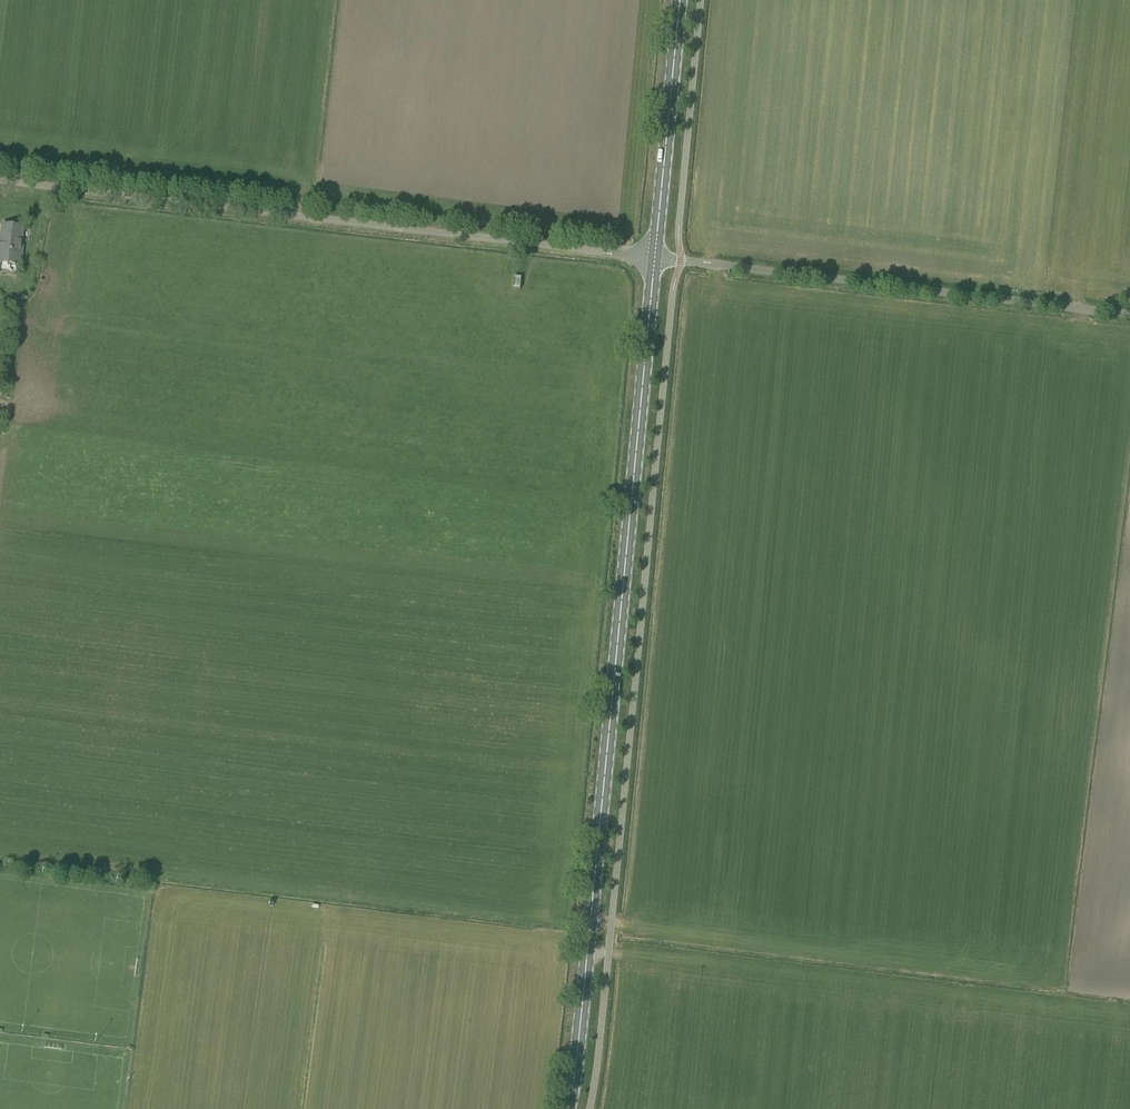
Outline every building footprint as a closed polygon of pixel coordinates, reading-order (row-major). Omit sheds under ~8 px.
[(1,264),(21,266),(23,248),(22,248),(24,230),(4,227),(1,253),(0,253),(0,271),(1,264)] [(520,289),(521,277),(513,277),(512,288),(520,289)]
